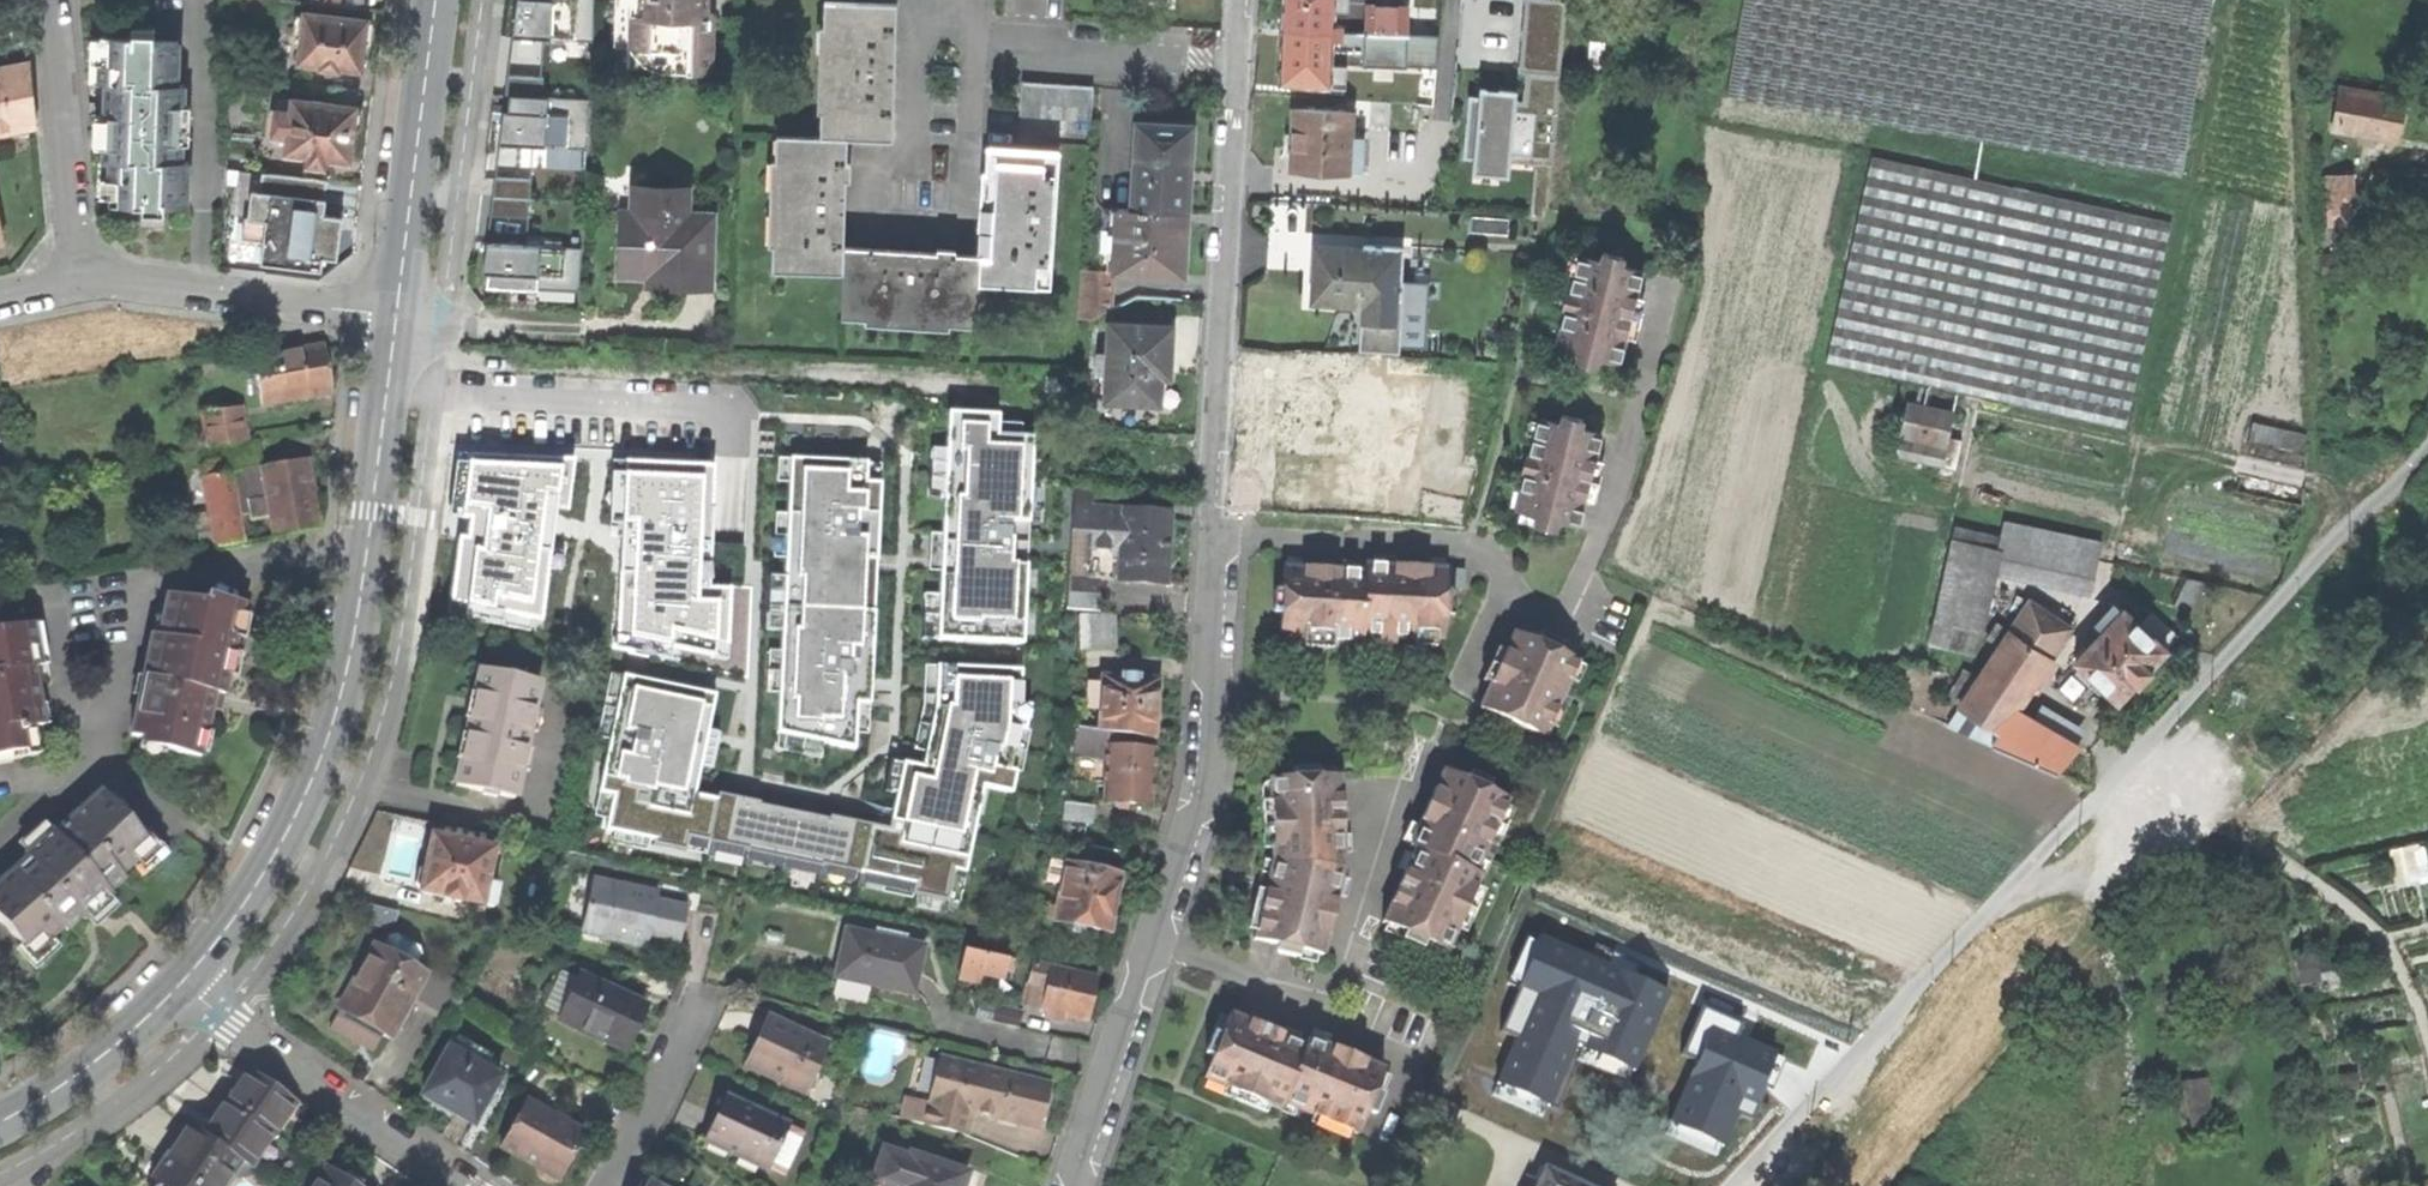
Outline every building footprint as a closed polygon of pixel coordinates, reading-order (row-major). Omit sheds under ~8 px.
[(606,0),(519,0),(514,68),(519,69),(518,88),(549,90),(553,36),(603,40),(606,0)] [(612,69),(710,72),(712,14),(707,14),(707,0),(614,0),(612,69)] [(824,110),(823,135),(847,135),(891,137),(893,63),(895,2),(827,0),(826,27),(831,27),(829,110),(824,110)] [(1281,29),(1341,32),(1341,26),(1332,26),(1334,0),(1283,0),(1281,29)] [(1572,0),(1535,0),(1530,86),(1491,84),(1486,172),(1538,175),(1536,209),(1560,210),(1572,0)] [(2183,177),(2213,0),(1743,0),(1727,98),(2183,177)] [(1349,6),(1348,33),(1408,35),(1427,36),(1427,20),(1407,19),(1407,8),(1349,6)] [(303,34),(300,62),(322,65),(321,68),(340,70),(340,67),(362,70),(364,54),(365,43),(371,44),(374,24),(367,23),(368,21),(307,13),(306,17),(297,16),(295,33),(303,34)] [(1277,83),(1328,86),(1332,39),(1340,39),(1341,32),(1281,29),(1279,59),(1277,83)] [(166,205),(188,206),(189,160),(183,160),(184,82),(178,82),(179,40),(155,40),(155,32),(133,31),(133,36),(102,35),(100,83),(107,83),(106,106),(105,160),(112,160),(111,204),(144,204),(144,210),(166,211),(166,205)] [(1348,33),(1347,56),(1359,57),(1359,62),(1407,65),(1408,35),(1348,33)] [(37,122),(34,94),(31,63),(0,69),(0,130),(37,122)] [(1092,118),(1094,85),(1021,81),(1019,114),(1092,118)] [(2403,98),(2341,87),(2333,129),(2359,134),(2358,141),(2374,144),(2376,136),(2397,139),(2400,118),(2403,98)] [(511,146),(596,143),(595,94),(529,96),(530,109),(510,110),(511,146)] [(326,157),(350,160),(353,142),(354,130),(356,130),(360,126),(361,115),(357,109),(357,106),(333,103),(333,101),(315,99),(315,101),(294,98),(292,111),(277,109),(274,134),(289,136),(287,153),(309,155),(308,164),(325,166),(326,157)] [(1348,172),(1361,173),(1362,139),(1349,139),(1350,113),(1295,110),(1293,138),(1291,170),(1347,174),(1348,172)] [(1193,123),(1140,120),(1134,206),(1188,209),(1190,166),(1193,123)] [(774,269),(843,271),(844,244),(845,202),(847,135),(823,135),(778,134),(777,160),(783,160),(780,244),(775,244),(774,269)] [(1050,283),(1058,149),(988,146),(984,205),(981,256),(980,279),(1050,283)] [(2129,431),(2173,224),(1872,158),(1827,365),(2129,431)] [(261,265),(323,272),(324,260),(340,261),(342,239),(341,229),(336,229),(337,216),(325,214),(329,181),(264,173),(261,192),(252,191),(249,219),(266,221),(264,241),(261,265)] [(2349,174),(2319,176),(2321,227),(2353,225),(2349,174)] [(507,289),(592,287),(591,241),(538,242),(537,176),(498,176),(500,270),(507,270),(507,289)] [(714,212),(689,211),(689,187),(633,185),(632,209),(624,209),(622,273),(649,274),(649,283),(666,283),(711,285),(714,212)] [(1186,241),(1188,209),(1134,206),(1104,204),(1101,267),(1114,268),(1184,272),(1186,241)] [(242,240),(264,241),(266,221),(249,219),(245,219),(242,240)] [(976,324),(980,279),(981,256),(918,250),(844,244),(843,271),(842,314),(866,316),(866,310),(950,317),(950,322),(976,324)] [(1360,250),(1313,247),(1312,270),(1311,294),(1337,295),(1337,303),(1360,304),(1357,351),(1397,354),(1401,281),(1399,281),(1400,246),(1360,244),(1360,250)] [(1601,360),(1617,364),(1641,271),(1624,267),(1627,258),(1601,251),(1599,261),(1577,255),(1568,292),(1565,291),(1564,293),(1573,296),(1570,311),(1561,308),(1560,310),(1563,311),(1554,347),(1575,353),(1573,362),(1599,369),(1601,360)] [(1112,305),(1114,268),(1101,267),(1081,266),(1078,314),(1090,315),(1112,305)] [(1562,301),(1561,308),(1570,311),(1573,296),(1564,293),(1562,301)] [(1311,301),(1337,303),(1337,295),(1311,294),(1311,301)] [(1171,326),(1110,321),(1107,397),(1158,401),(1160,374),(1168,374),(1170,348),(1171,326)] [(256,360),(264,404),(333,392),(329,371),(325,347),(256,360)] [(1270,450),(1346,453),(1347,400),(1273,398),(1271,424),(1270,450)] [(1946,448),(1953,413),(1907,403),(1899,437),(1946,448)] [(213,447),(246,441),(240,408),(206,413),(213,447)] [(937,635),(1024,641),(1037,438),(1000,435),(1001,412),(951,409),(937,635)] [(1561,521),(1577,525),(1600,433),(1584,429),(1586,419),(1561,412),(1558,422),(1536,416),(1527,453),(1525,452),(1524,454),(1533,457),(1530,471),(1520,468),(1520,471),(1523,471),(1513,509),(1534,514),(1532,522),(1558,529),(1561,521)] [(2302,459),(2307,433),(2280,428),(2275,454),(2302,459)] [(465,577),(463,615),(542,632),(560,455),(469,452),(465,577)] [(1522,462),(1520,468),(1530,471),(1533,457),(1524,454),(1522,462)] [(868,459),(793,455),(779,733),(856,751),(858,700),(873,701),(884,482),(867,481),(868,459)] [(716,461),(627,458),(620,648),(747,675),(750,587),(712,586),(716,461)] [(246,540),(241,515),(251,513),(252,521),(272,518),(275,536),(320,528),(312,488),(307,460),(207,478),(216,530),(204,533),(206,547),(219,544),(219,545),(246,540)] [(1171,514),(1094,509),(1093,533),(1090,577),(1116,579),(1117,560),(1123,561),(1122,580),(1167,583),(1169,546),(1171,514)] [(2005,522),(2001,538),(1994,571),(2087,593),(2099,544),(2005,522)] [(1929,640),(1976,651),(1994,571),(2001,538),(1954,527),(1929,640)] [(1461,589),(1462,570),(1409,567),(1363,564),(1362,571),(1282,567),(1280,593),(1272,592),(1271,610),(1279,611),(1277,637),(1360,642),(1361,635),(1377,636),(1393,637),(1440,639),(1442,612),(1450,613),(1451,595),(1443,594),(1443,588),(1461,589)] [(179,751),(203,756),(213,708),(222,710),(224,698),(234,652),(245,655),(247,646),(248,639),(238,637),(244,604),(208,596),(207,603),(170,595),(157,657),(150,656),(133,735),(180,745),(179,751)] [(2125,597),(2096,627),(2102,633),(2075,661),(2078,664),(2078,673),(2084,679),(2092,678),(2118,700),(2135,682),(2137,683),(2143,677),(2149,671),(2148,667),(2165,649),(2130,616),(2137,607),(2125,597)] [(2055,771),(2079,746),(2014,710),(2069,628),(2029,601),(2009,631),(1997,622),(1986,637),(1999,646),(1975,681),(1965,674),(1950,695),(1961,702),(1958,708),(1969,715),(1962,731),(2055,771)] [(1081,650),(1118,650),(1119,613),(1082,613),(1081,650)] [(2145,626),(2168,646),(2179,635),(2156,614),(2145,626)] [(25,752),(22,730),(42,726),(37,699),(32,667),(40,666),(33,625),(0,631),(0,756),(25,752)] [(1563,688),(1575,662),(1553,653),(1556,644),(1537,635),(1533,643),(1511,633),(1477,707),(1541,737),(1557,702),(1563,688)] [(1392,645),(1393,637),(1377,636),(1376,644),(1392,645)] [(594,829),(960,902),(985,780),(1016,786),(1024,667),(947,665),(927,768),(906,764),(892,830),(699,792),(720,691),(625,672),(594,829)] [(457,786),(516,799),(542,683),(483,670),(478,696),(481,697),(476,719),(473,718),(470,728),(468,737),(471,738),(466,761),(463,760),(457,786)] [(1105,676),(1100,730),(1133,735),(1157,738),(1160,696),(1161,680),(1140,678),(1141,674),(1125,673),(1124,677),(1105,676)] [(1571,692),(1563,688),(1557,702),(1565,706),(1568,698),(1571,692)] [(1108,757),(1106,801),(1153,804),(1155,778),(1157,749),(1132,748),(1133,735),(1100,730),(1075,726),(1071,753),(1108,757)] [(468,737),(463,760),(466,761),(471,738),(468,737)] [(1295,949),(1321,955),(1341,867),(1337,776),(1311,777),(1311,768),(1293,769),(1292,778),(1268,779),(1270,860),(1267,875),(1262,896),(1252,939),(1278,945),(1276,953),(1293,957),(1295,949)] [(1445,951),(1479,876),(1473,873),(1476,865),(1479,858),(1485,845),(1506,800),(1482,789),(1485,781),(1469,774),(1465,781),(1441,770),(1407,844),(1414,848),(1380,922),(1405,933),(1401,941),(1418,948),(1422,941),(1445,951)] [(55,830),(27,855),(29,857),(0,883),(0,917),(25,944),(28,941),(38,953),(66,927),(69,930),(85,917),(87,920),(91,916),(91,915),(102,906),(110,898),(111,899),(115,895),(112,892),(128,878),(125,875),(153,849),(143,838),(146,835),(103,789),(57,832),(55,830)] [(1066,818),(1095,821),(1098,805),(1068,801),(1066,818)] [(501,884),(489,881),(496,848),(491,847),(493,836),(438,824),(435,835),(431,850),(428,865),(421,869),(419,882),(423,891),(447,896),(447,899),(463,902),(464,900),(496,906),(501,884)] [(2427,874),(2427,866),(2418,840),(2389,850),(2401,884),(2427,874)] [(1493,849),(1485,845),(1479,858),(1487,862),(1493,849)] [(1050,919),(1110,932),(1116,906),(1123,875),(1120,875),(1125,852),(1094,846),(1090,869),(1053,861),(1048,881),(1064,885),(1059,909),(1052,907),(1050,919)] [(1253,894),(1262,896),(1267,875),(1258,873),(1256,882),(1253,894)] [(650,938),(681,945),(690,908),(658,900),(660,893),(596,877),(584,930),(619,938),(649,945),(650,938)] [(838,978),(915,995),(920,971),(925,946),(848,930),(838,978)] [(371,1025),(390,1036),(410,1001),(442,1019),(461,985),(429,967),(425,973),(414,968),(422,954),(420,947),(395,933),(389,935),(382,950),(375,946),(341,1009),(371,1025)] [(961,977),(981,981),(983,972),(1005,977),(1010,958),(967,949),(961,977)] [(1036,964),(1026,1005),(1049,1010),(1047,1019),(1056,1021),(1058,1012),(1090,1019),(1095,998),(1099,978),(1036,964)] [(564,1019),(627,1049),(636,1029),(648,1005),(584,975),(564,1019)] [(1576,1061),(1633,1088),(1648,1056),(1656,1060),(1664,1042),(1676,1015),(1608,985),(1588,1029),(1591,1030),(1576,1061)] [(1025,1012),(998,1005),(994,1021),(1021,1028),(1025,1012)] [(749,1064),(806,1091),(829,1042),(772,1014),(760,1039),(749,1064)] [(1372,1092),(1382,1068),(1305,1038),(1303,1044),(1228,1014),(1219,1038),(1211,1035),(1204,1052),(1212,1055),(1202,1079),(1279,1110),(1282,1104),(1288,1106),(1296,1109),(1309,1115),(1355,1133),(1365,1109),(1372,1113),(1379,1095),(1372,1092)] [(452,1048),(449,1047),(421,1098),(440,1108),(454,1116),(456,1113),(475,1124),(502,1076),(494,1072),(500,1061),(458,1038),(452,1048)] [(1047,1107),(1052,1085),(941,1058),(936,1076),(915,1071),(903,1118),(965,1133),(972,1109),(1041,1127),(1047,1107)] [(239,1085),(227,1104),(273,1134),(274,1135),(297,1101),(250,1070),(249,1072),(250,1073),(245,1082),(241,1087),(239,1085)] [(735,1149),(770,1165),(790,1123),(728,1095),(718,1116),(706,1140),(733,1153),(735,1149)] [(585,1132),(529,1101),(503,1146),(559,1177),(572,1154),(585,1132)] [(205,1134),(204,1136),(241,1161),(251,1167),(273,1134),(227,1104),(226,1103),(215,1119),(216,1121),(212,1126),(207,1135),(205,1134)] [(1306,1122),(1309,1115),(1296,1109),(1293,1117),(1306,1122)] [(241,1161),(204,1136),(191,1126),(177,1147),(168,1160),(172,1163),(158,1183),(162,1185),(224,1185),(241,1161)] [(913,1154),(912,1157),(885,1147),(873,1182),(887,1185),(963,1185),(968,1172),(913,1154)] [(768,1170),(770,1165),(735,1149),(733,1153),(768,1170)] [(354,1184),(327,1166),(315,1185),(358,1185),(354,1184)] [(1549,1173),(1544,1184),(1539,1181),(1537,1185),(1578,1185),(1549,1173)] [(644,1177),(639,1185),(661,1185),(644,1177)]
